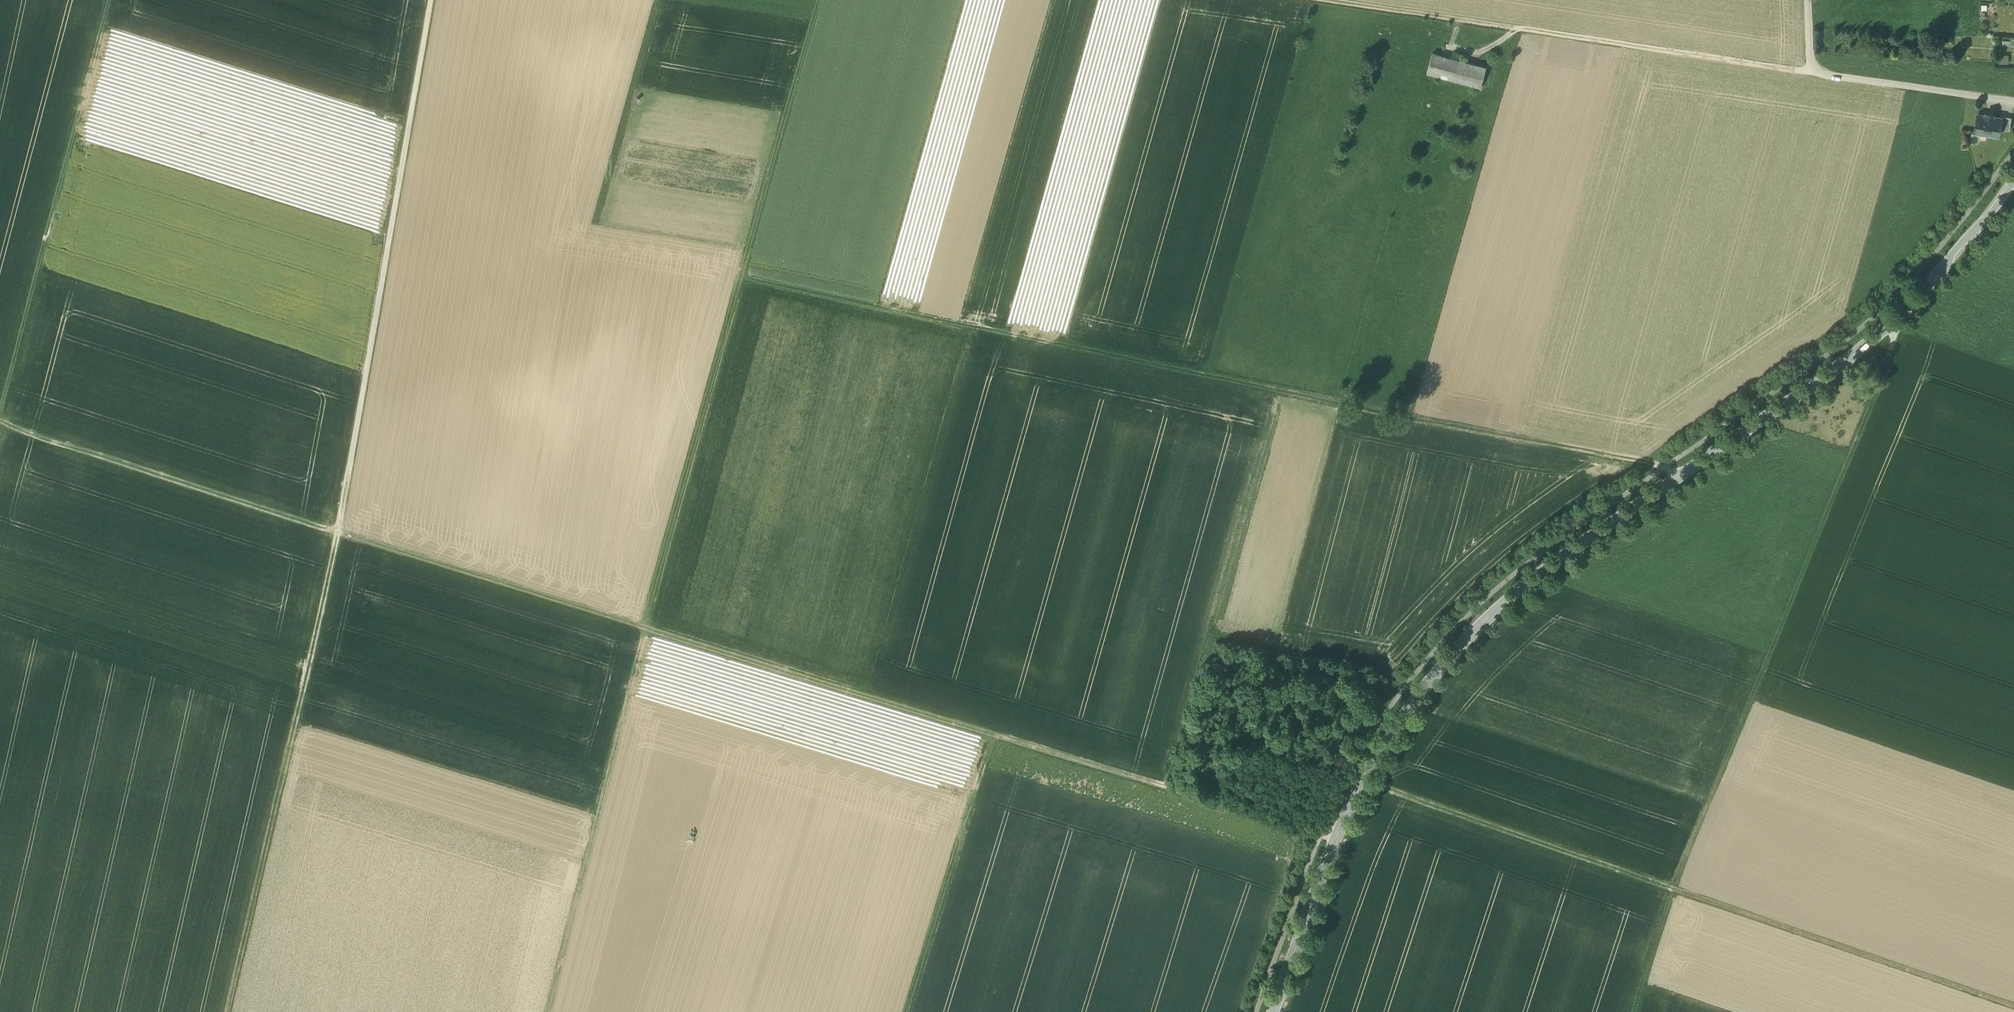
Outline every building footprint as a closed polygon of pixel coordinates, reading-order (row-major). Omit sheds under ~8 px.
[(1491,75),(1437,61),(1432,81),(1485,97),(1491,75)] [(1994,115),(1985,114),(1985,116),(1977,115),(1975,132),(1998,136),(1999,129),(2001,118),(2000,118),(1993,117),(1994,115)] [(2011,118),(2001,116),(2000,118),(2001,118),(1999,129),(2009,131),(2011,118)]
